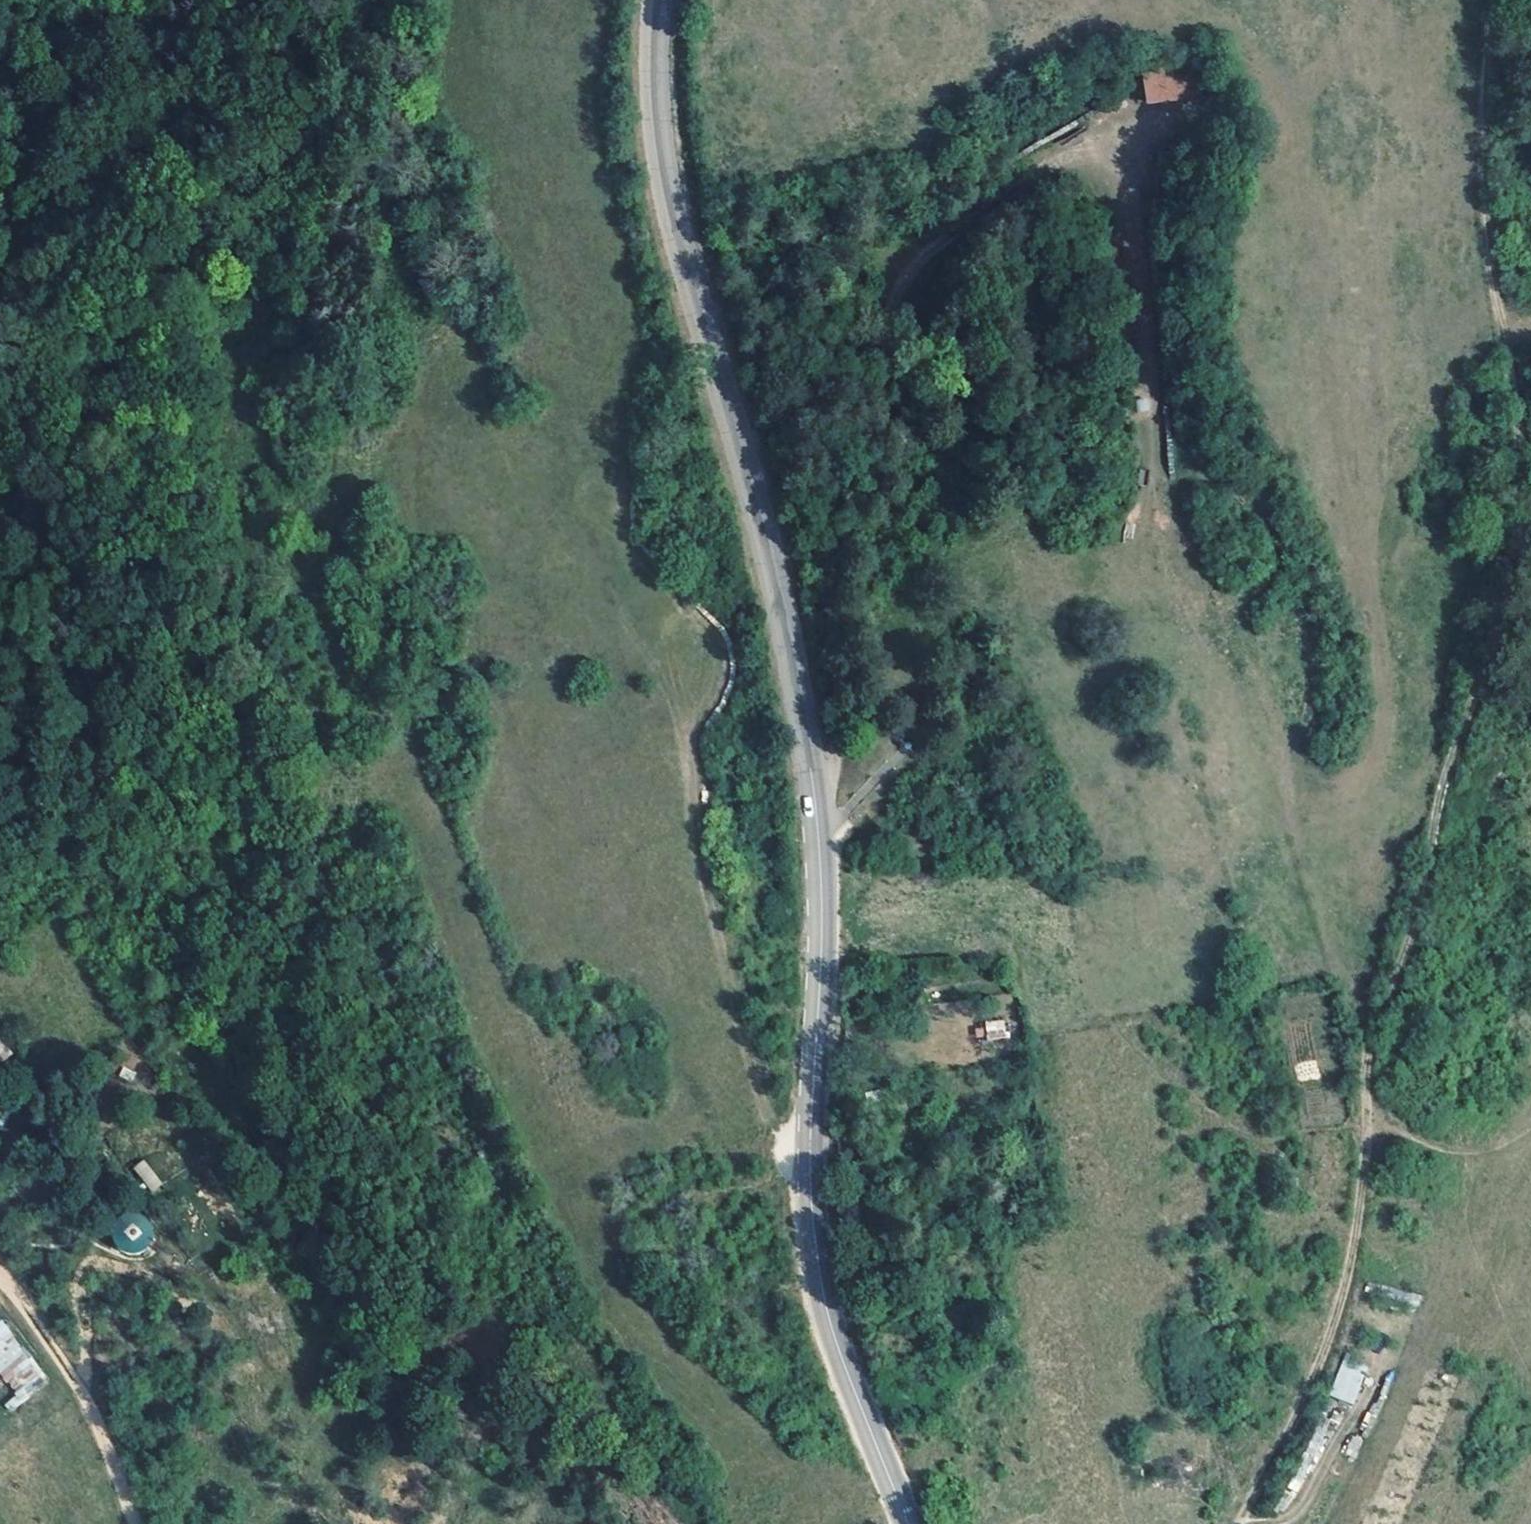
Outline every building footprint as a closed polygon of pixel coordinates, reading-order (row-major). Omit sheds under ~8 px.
[(1145,102),(1190,99),(1188,67),(1143,70),(1145,102)] [(1003,1034),(1001,1017),(982,1019),(984,1036),(1003,1034)] [(9,1059),(0,1039),(0,1063),(9,1059)] [(144,1158),(133,1167),(152,1193),(163,1184),(144,1158)] [(156,1232),(135,1209),(119,1224),(124,1229),(114,1239),(131,1256),(156,1232)] [(0,1321),(0,1378),(18,1405),(47,1385),(4,1318),(0,1321)] [(1329,1395),(1354,1404),(1366,1368),(1341,1359),(1329,1395)]
